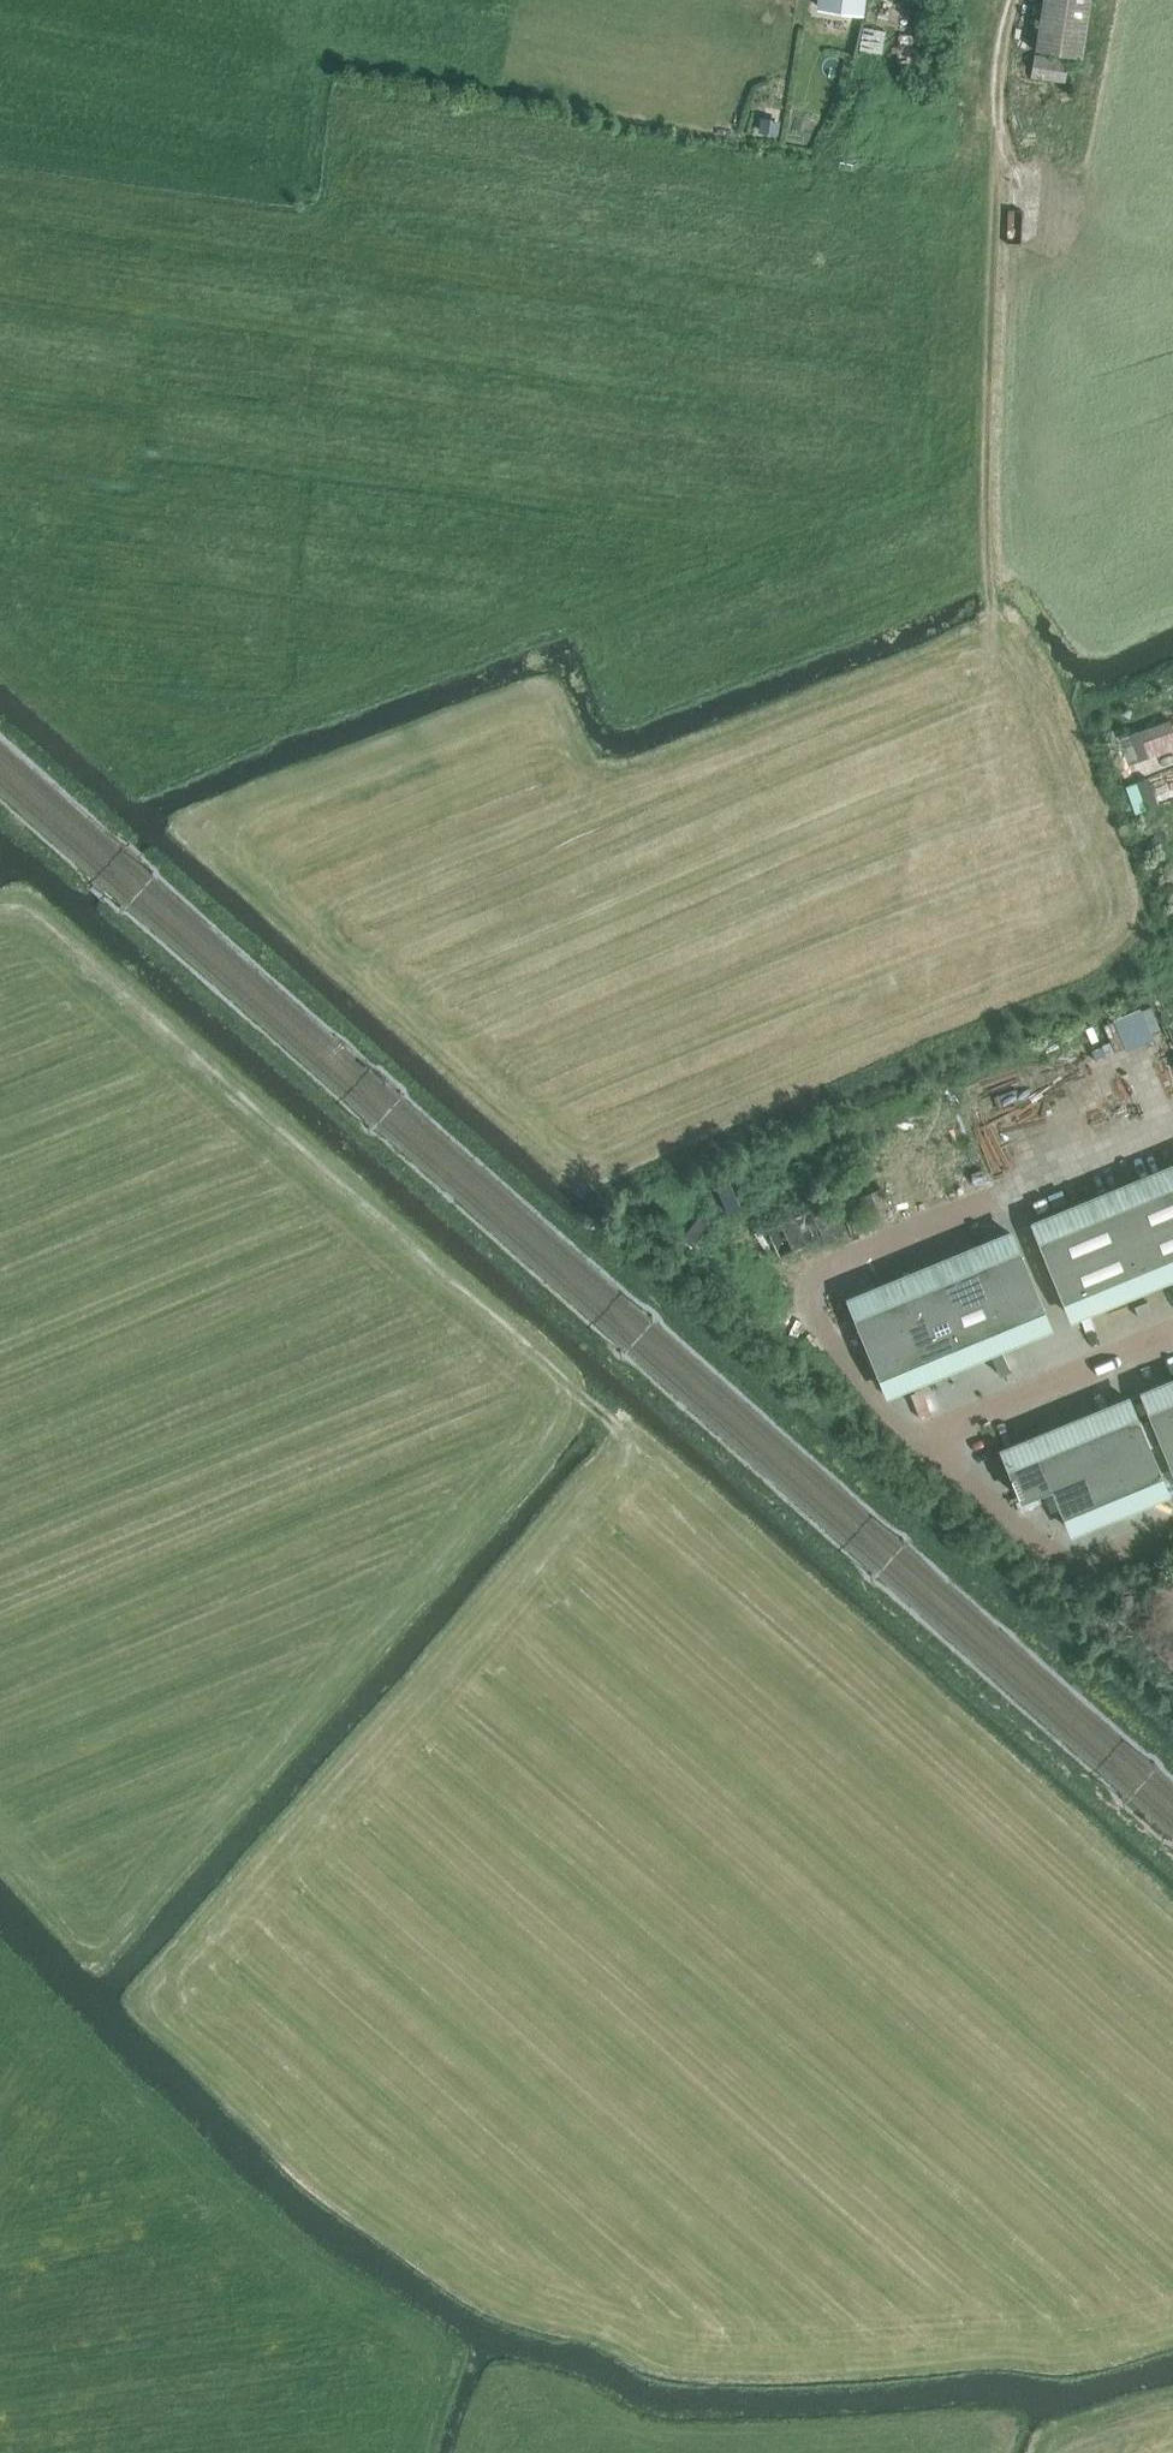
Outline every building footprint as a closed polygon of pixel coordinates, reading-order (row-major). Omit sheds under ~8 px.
[(860,0),(822,0),(821,7),(859,12),(860,0)] [(1089,0),(1042,0),(1034,49),(1081,56),(1089,0)] [(1064,81),(1068,59),(1034,54),(1030,76),(1064,81)] [(764,115),(761,130),(773,132),(776,117),(764,115)] [(1106,1020),(1117,1050),(1163,1032),(1152,1002),(1106,1020)] [(1033,1223),(1071,1314),(1135,1288),(1147,1285),(1150,1291),(1148,1291),(1149,1293),(1162,1288),(1161,1286),(1160,1287),(1157,1281),(1167,1274),(1172,1272),(1172,1165),(1033,1223)] [(724,1208),(741,1202),(731,1178),(715,1184),(724,1208)] [(862,1194),(868,1219),(889,1214),(882,1189),(862,1194)] [(1011,1232),(970,1249),(988,1295),(1010,1347),(1017,1344),(1017,1343),(1015,1344),(1013,1338),(1048,1323),(1029,1278),(1011,1232)] [(970,1249),(929,1266),(948,1311),(988,1295),(970,1249)] [(929,1266),(891,1282),(909,1327),(948,1311),(929,1266)] [(891,1282),(848,1299),(867,1345),(886,1390),(921,1376),(924,1381),(922,1382),(922,1383),(930,1380),(909,1327),(891,1282)] [(988,1295),(948,1311),(967,1357),(1001,1343),(1004,1348),(1002,1349),(1002,1350),(1010,1347),(988,1295)] [(967,1357),(948,1311),(909,1327),(930,1380),(937,1377),(937,1376),(935,1377),(933,1371),(967,1357)] [(1172,1433),(1172,1380),(1142,1393),(1160,1438),(1172,1433)] [(1097,1411),(1116,1457),(1147,1444),(1128,1398),(1097,1411)] [(1097,1411),(1066,1424),(1085,1470),(1116,1457),(1097,1411)] [(1021,1497),(1052,1484),(1085,1470),(1066,1424),(1002,1450),(1021,1497)] [(1160,1438),(1172,1469),(1172,1433),(1160,1438)] [(1147,1444),(1116,1457),(1135,1502),(1166,1490),(1147,1444)] [(1104,1515),(1135,1502),(1116,1457),(1085,1470),(1104,1515)] [(1070,1529),(1104,1515),(1085,1470),(1052,1484),(1070,1529)]
